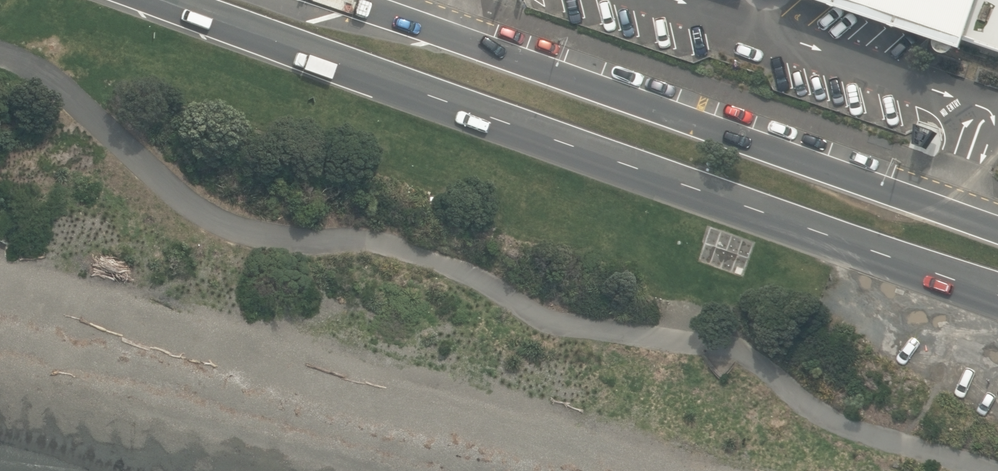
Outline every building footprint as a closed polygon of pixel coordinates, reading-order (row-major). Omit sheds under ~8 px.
[(964,51),(968,38),(997,48),(997,0),(816,0),(964,51)]
